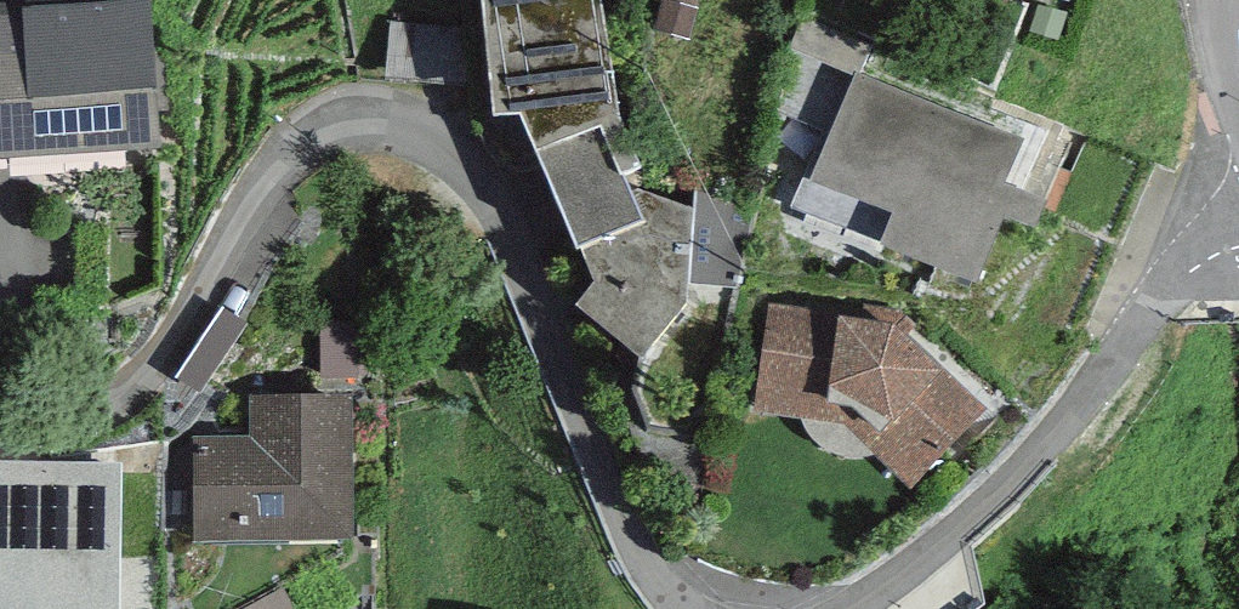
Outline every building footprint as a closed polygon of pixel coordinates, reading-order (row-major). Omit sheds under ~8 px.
[(493,133),(520,127),(577,263),(582,262),(594,289),(576,317),(641,364),(683,319),(688,289),(738,292),(759,204),(696,187),(694,215),(638,193),(631,198),(625,183),(640,175),(617,123),(599,0),(481,0),(493,133)] [(1069,12),(1073,0),(1034,0),(1069,12)] [(21,16),(22,7),(0,8),(0,178),(159,167),(157,116),(169,115),(164,49),(152,50),(150,12),(21,16)] [(1024,148),(856,76),(810,188),(894,222),(879,255),(978,298),(1006,235),(1036,250),(1048,220),(1021,209),(1005,197),(1024,148)] [(840,317),(769,309),(756,419),(803,423),(805,430),(808,437),(814,445),(828,455),(836,460),(848,462),(863,462),(875,458),(908,495),(988,421),(921,352),(916,357),(894,336),(837,327),(840,317)] [(333,320),(335,372),(372,371),(370,318),(333,320)] [(351,403),(251,404),(251,441),(196,441),(197,554),(352,553),(351,403)] [(126,483),(0,483),(0,608),(127,608),(126,483)]
